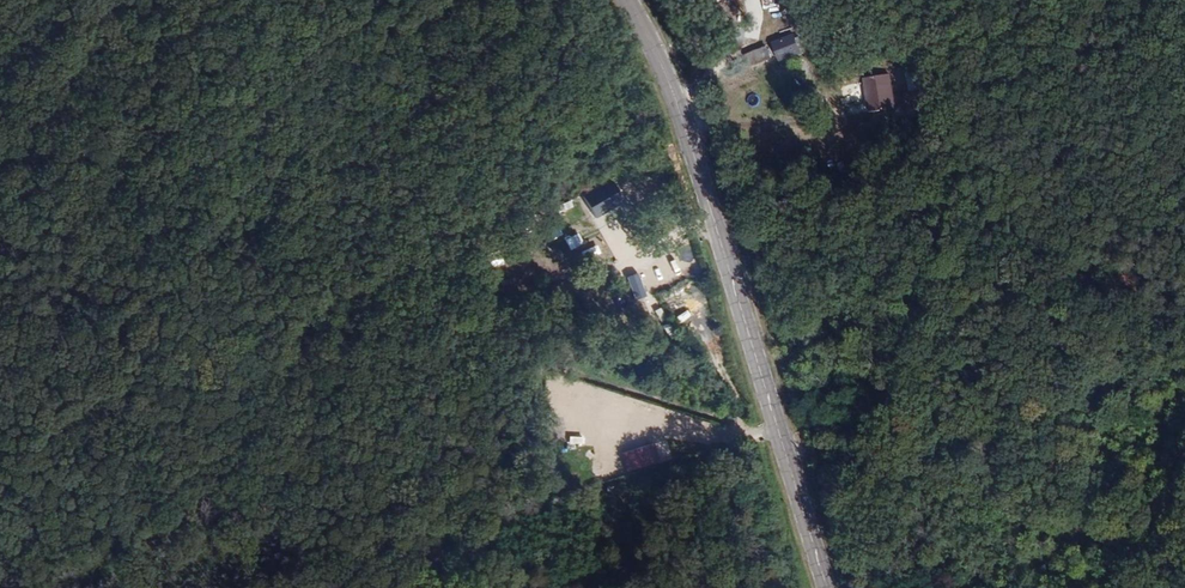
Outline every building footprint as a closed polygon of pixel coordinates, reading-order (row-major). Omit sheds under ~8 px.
[(948,5),(955,22),(969,17),(963,0),(959,0),(948,5)] [(789,27),(768,35),(770,41),(791,33),(789,27)] [(715,39),(722,58),(752,47),(745,28),(715,39)] [(770,42),(777,61),(800,53),(793,34),(770,42)] [(850,110),(888,112),(890,77),(864,75),(863,84),(846,84),(845,102),(850,102),(850,110)] [(595,212),(600,220),(632,206),(624,191),(591,206),(595,212)] [(693,261),(684,265),(688,274),(697,270),(693,261)] [(700,318),(690,300),(673,308),(671,314),(679,328),(700,318)] [(570,382),(566,399),(583,404),(587,387),(570,382)]
